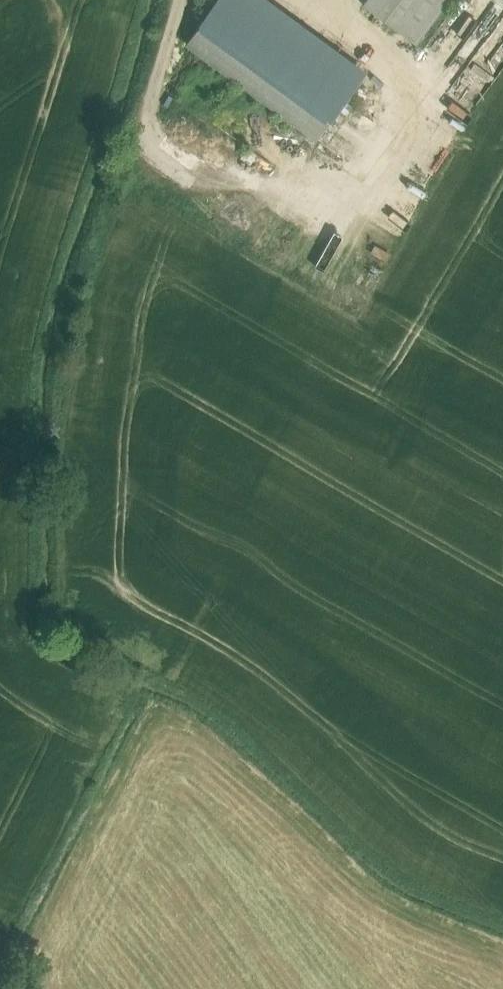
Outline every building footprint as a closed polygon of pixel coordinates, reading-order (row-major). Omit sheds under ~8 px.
[(262,0),(217,0),(188,42),(318,133),(362,70),(262,0)] [(362,5),(417,45),(450,0),(366,0),(362,5)]
